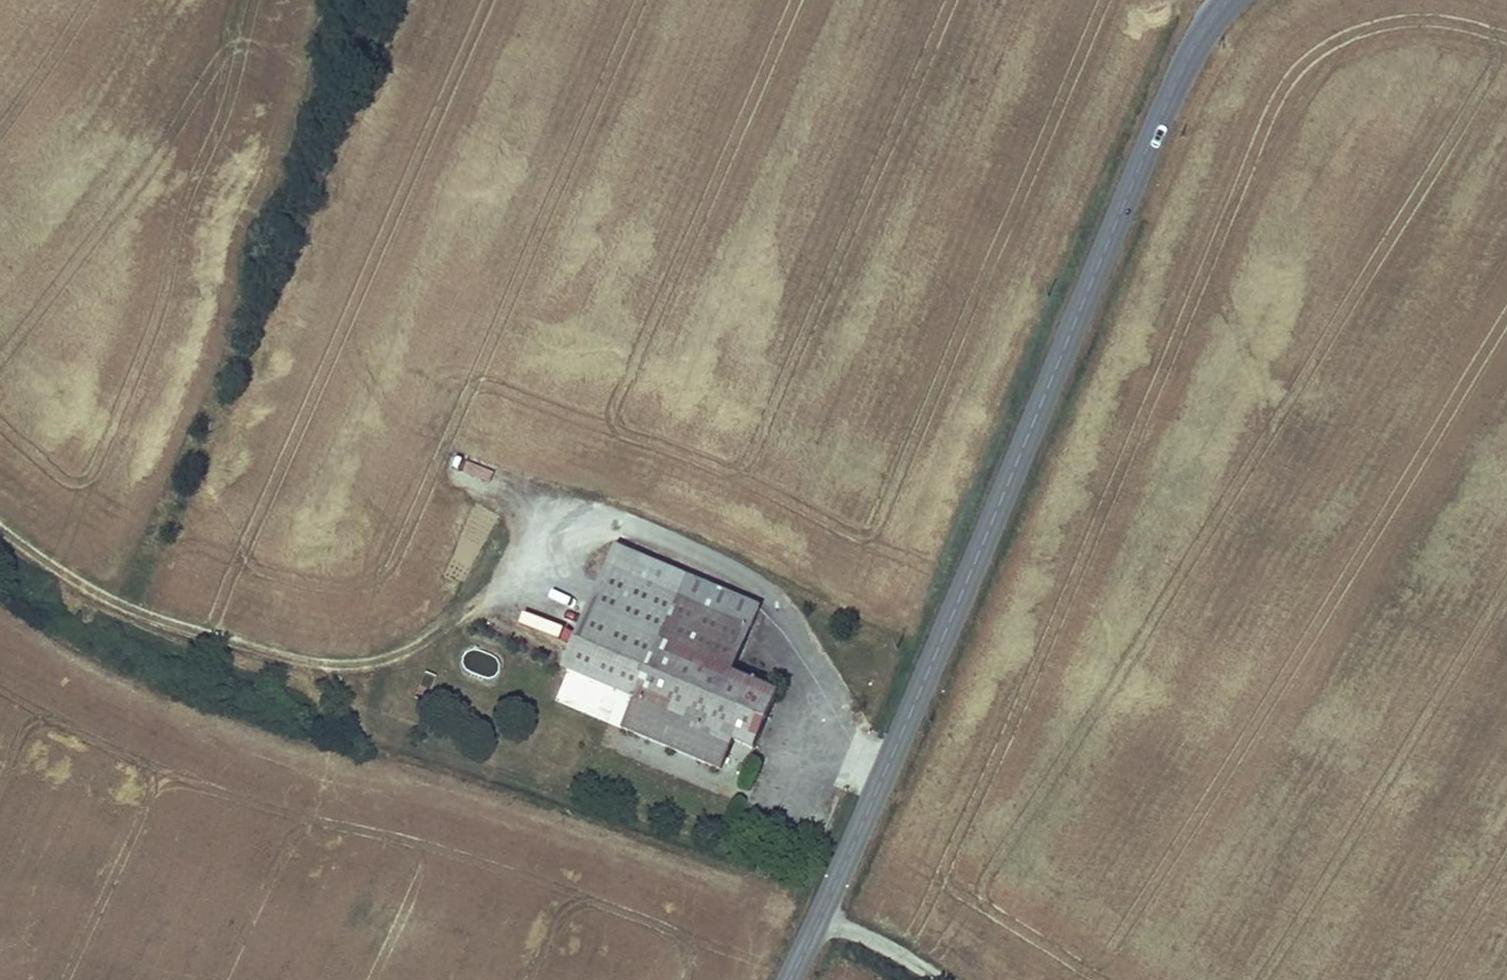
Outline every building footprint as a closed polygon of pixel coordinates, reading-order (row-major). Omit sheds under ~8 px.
[(636,700),(623,730),(720,771),(733,740),(754,749),(778,692),(731,672),(750,626),(680,596),(661,589),(669,570),(619,549),(568,671),(614,691),(620,677),(642,686),(636,700)] [(680,596),(687,578),(669,570),(661,589),(680,596)] [(680,596),(750,626),(759,607),(688,577),(687,578),(680,596)] [(636,700),(642,686),(620,677),(614,691),(636,700)]
